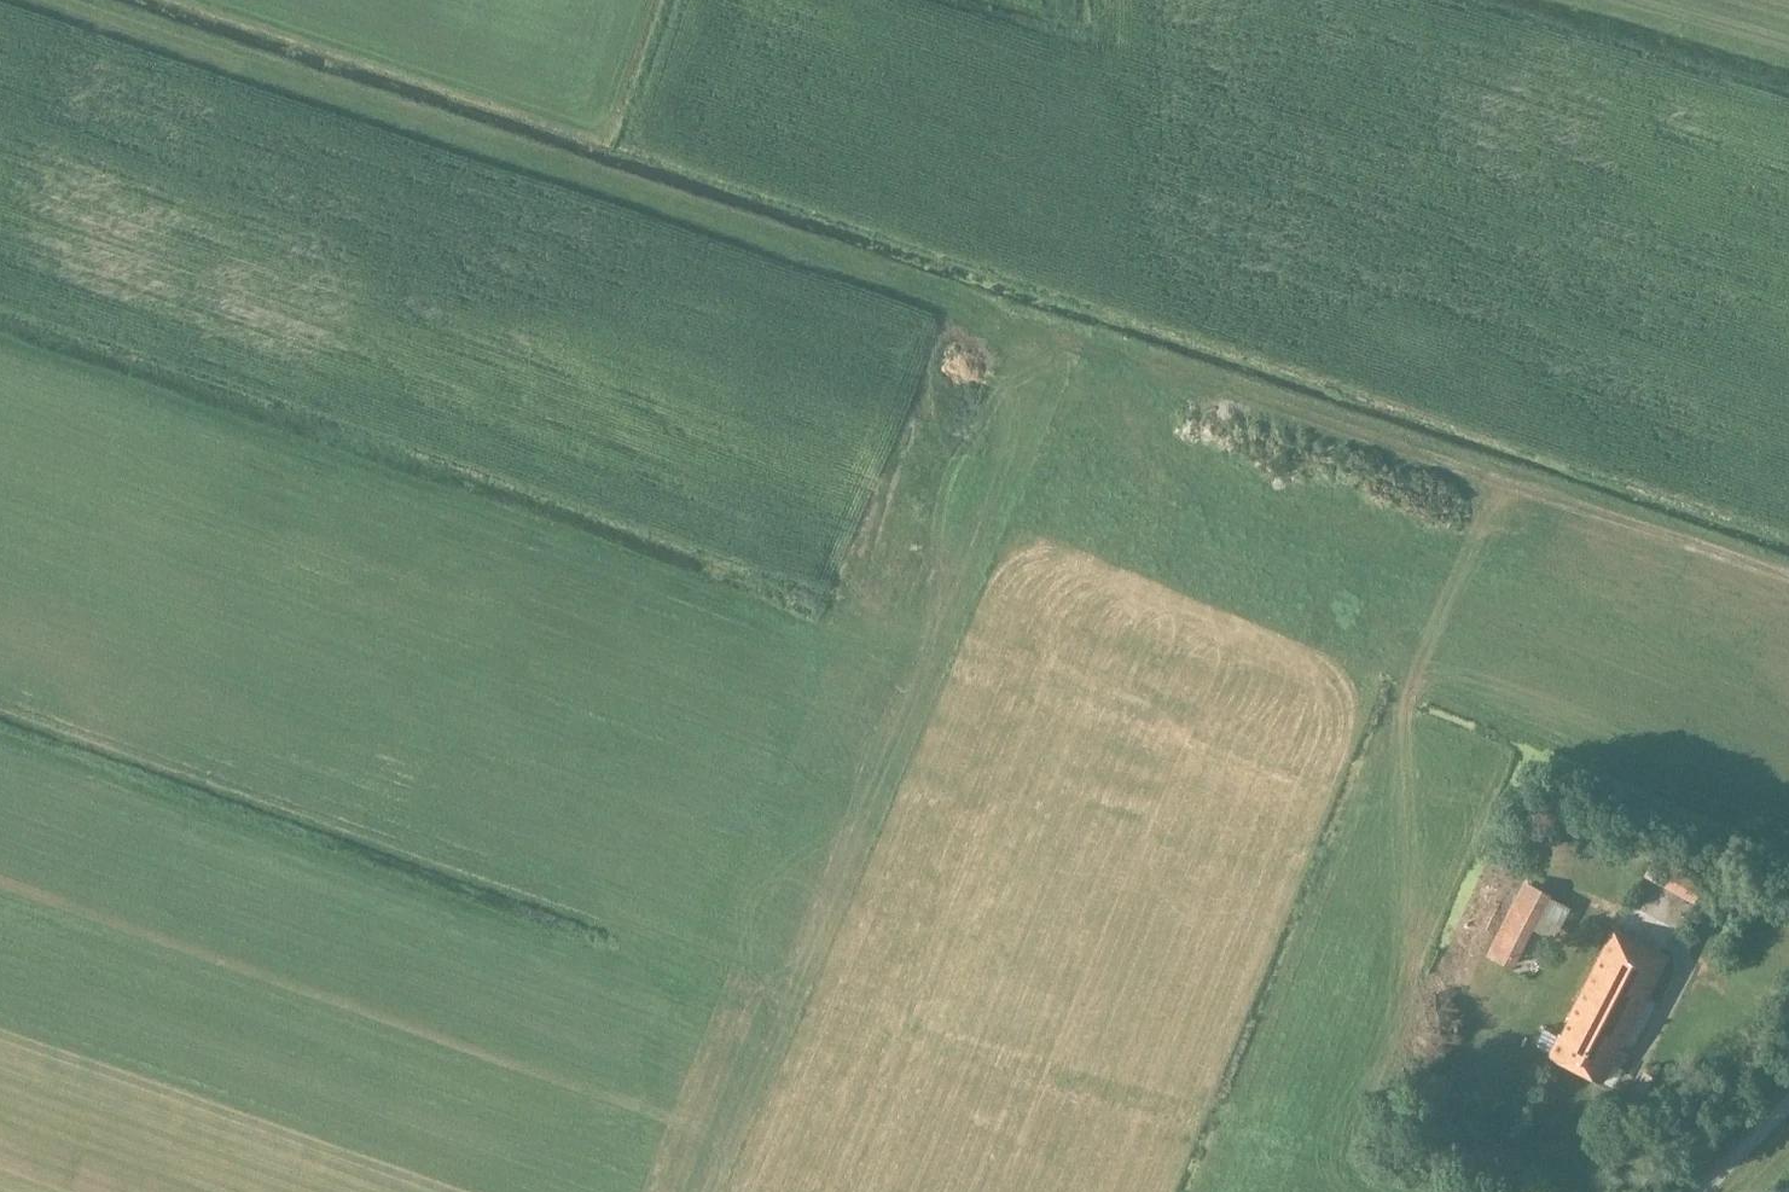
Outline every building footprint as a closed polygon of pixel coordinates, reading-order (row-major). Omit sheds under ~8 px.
[(1522,883),(1484,955),(1530,981),(1569,908),(1522,883)] [(1547,1053),(1600,1081),(1666,955),(1612,927),(1547,1053)]
